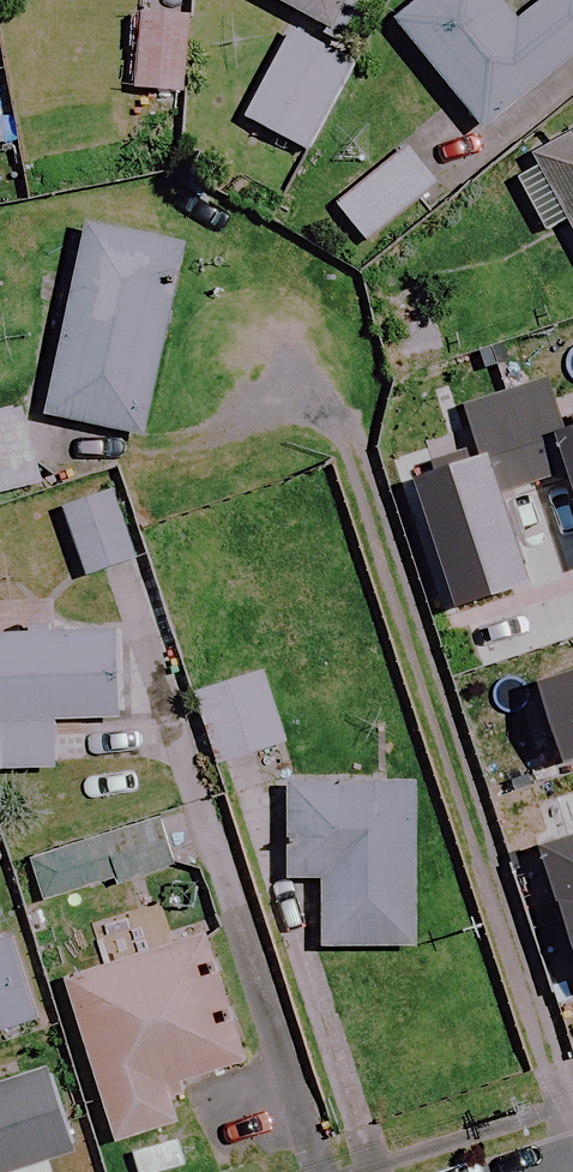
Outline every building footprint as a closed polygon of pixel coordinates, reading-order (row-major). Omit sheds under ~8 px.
[(353,48),(380,0),(266,0),(353,48)] [(499,0),(433,0),(398,28),(482,134),(572,62),(572,2),(571,0),(545,0),(517,22),(499,0)] [(189,18),(141,15),(136,93),(184,96),(189,18)] [(353,67),(291,35),(246,122),(307,154),(353,67)] [(514,166),(541,236),(571,224),(572,230),(572,143),(514,166)] [(436,187),(406,151),(336,209),(365,245),(436,187)] [(185,249),(86,227),(44,417),(143,439),(185,249)] [(19,410),(0,414),(0,497),(38,487),(19,410)] [(134,562),(111,496),(62,514),(85,579),(134,562)] [(508,587),(487,514),(421,533),(484,751),(572,725),(572,568),(508,587)] [(119,634),(0,637),(0,724),(121,722),(119,634)] [(256,669),(185,691),(208,767),(278,745),(256,669)] [(410,948),(405,782),(286,785),(288,881),(321,880),(323,950),(410,948)] [(173,866),(159,820),(28,860),(42,906),(173,866)] [(88,925),(102,970),(65,981),(114,1145),(177,1126),(170,1102),(188,1083),(242,1066),(204,939),(190,894),(88,925)] [(0,938),(0,1034),(37,1022),(8,935),(0,938)] [(47,1069),(0,1084),(0,1171),(22,1171),(74,1155),(47,1069)]
